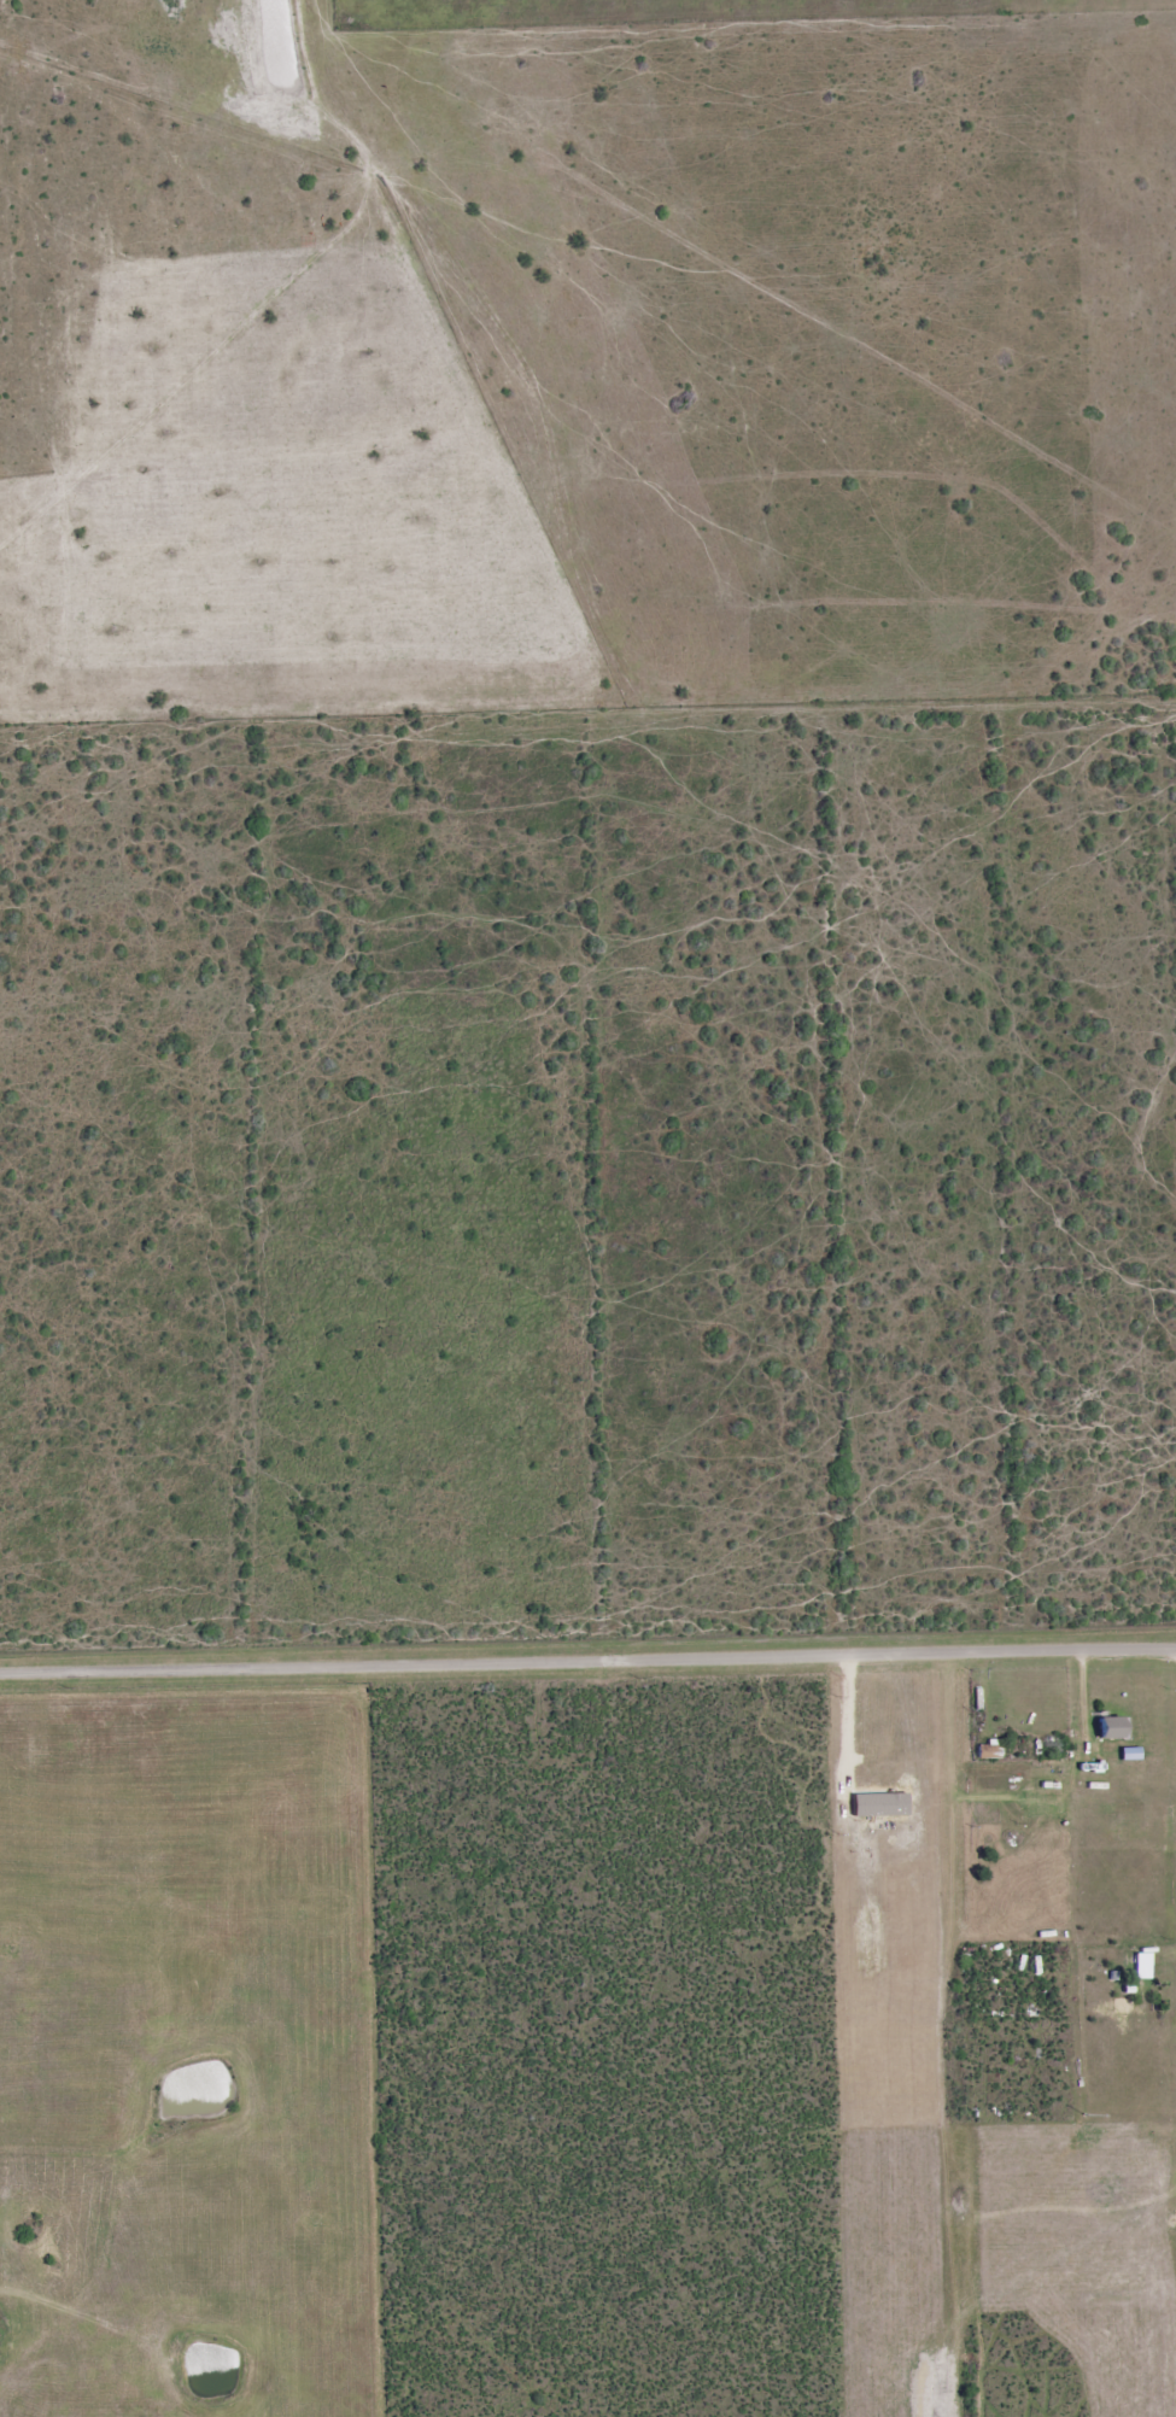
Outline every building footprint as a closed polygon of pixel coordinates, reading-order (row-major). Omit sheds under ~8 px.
[(1100,1739),(1100,1719),(1121,1719),(1122,1739),(1100,1739)] [(978,1758),(978,1745),(1002,1745),(1002,1758),(978,1758)] [(1122,1761),(1122,1748),(1140,1748),(1140,1761),(1122,1761)] [(854,1818),(854,1795),(907,1793),(907,1816),(854,1818)] [(1135,1978),(1136,1954),(1151,1954),(1149,1978),(1135,1978)]
